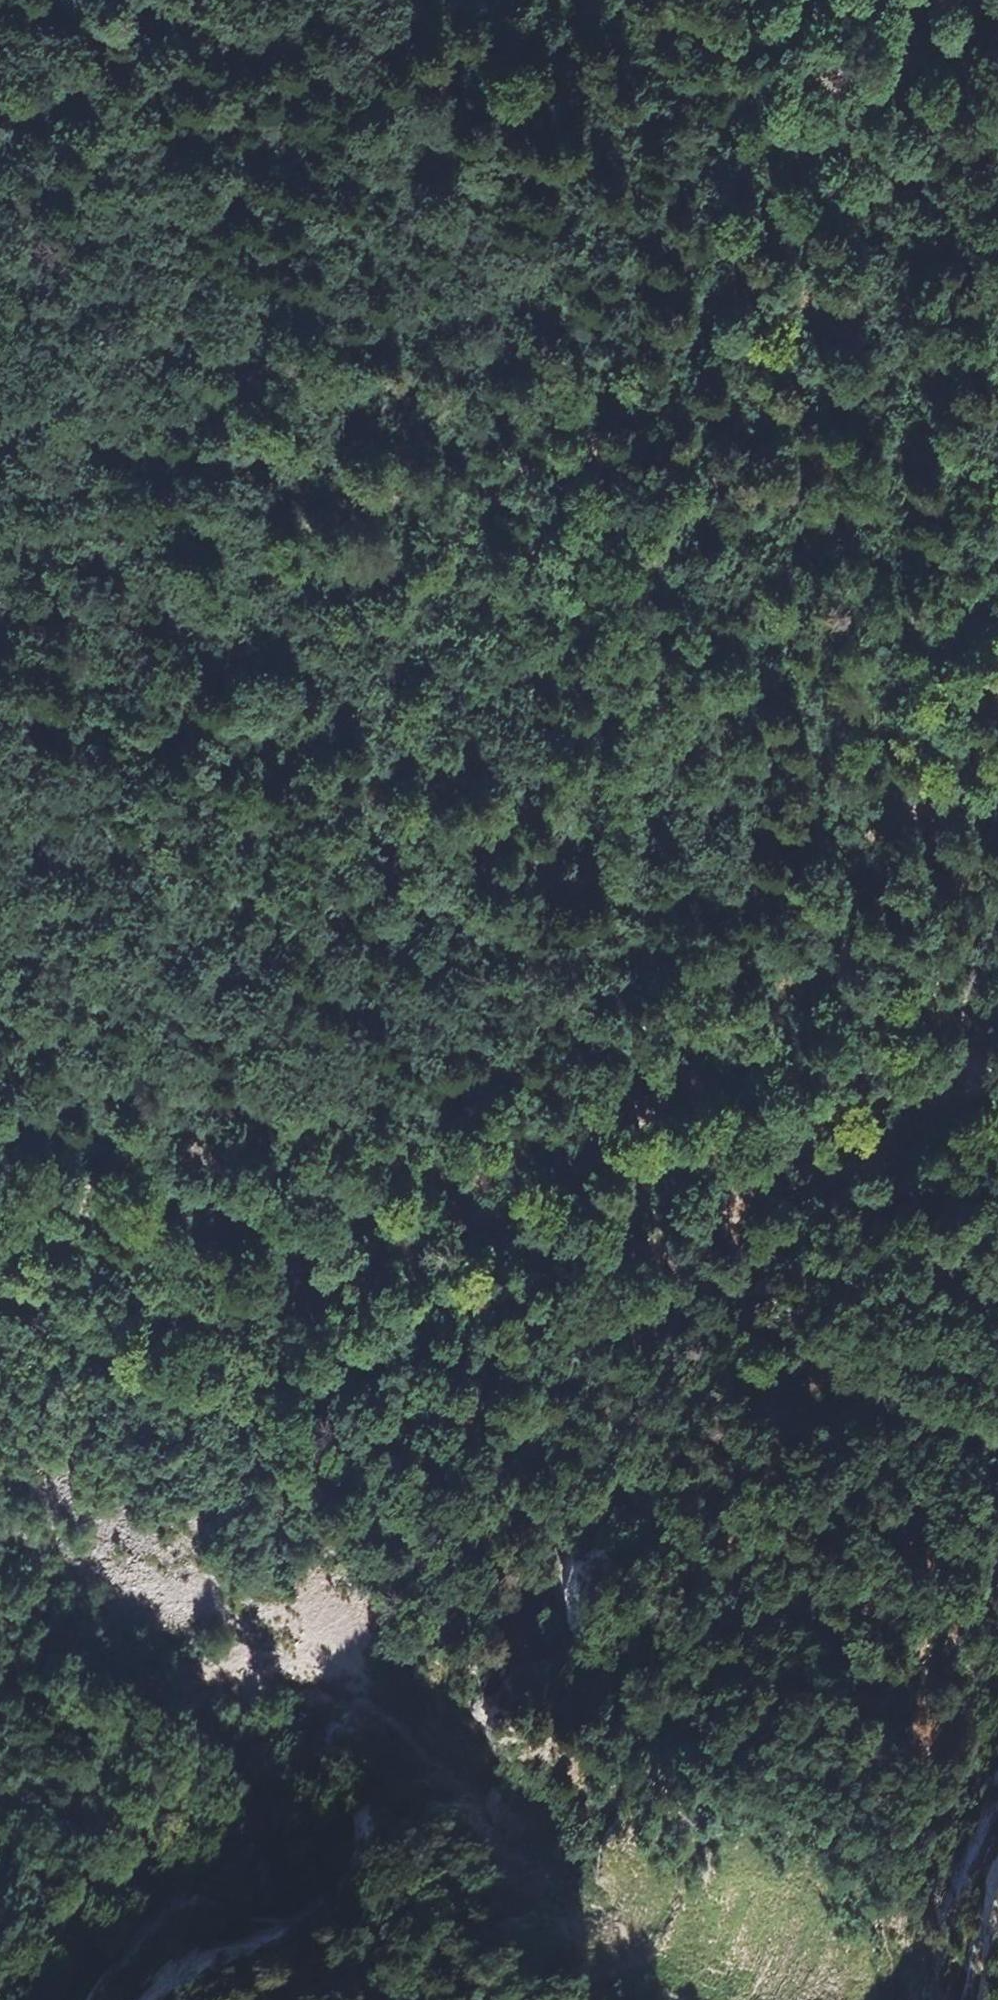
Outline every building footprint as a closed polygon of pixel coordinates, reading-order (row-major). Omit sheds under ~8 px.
[(541,1562),(544,1604),(582,1602),(580,1559),(541,1562)]
